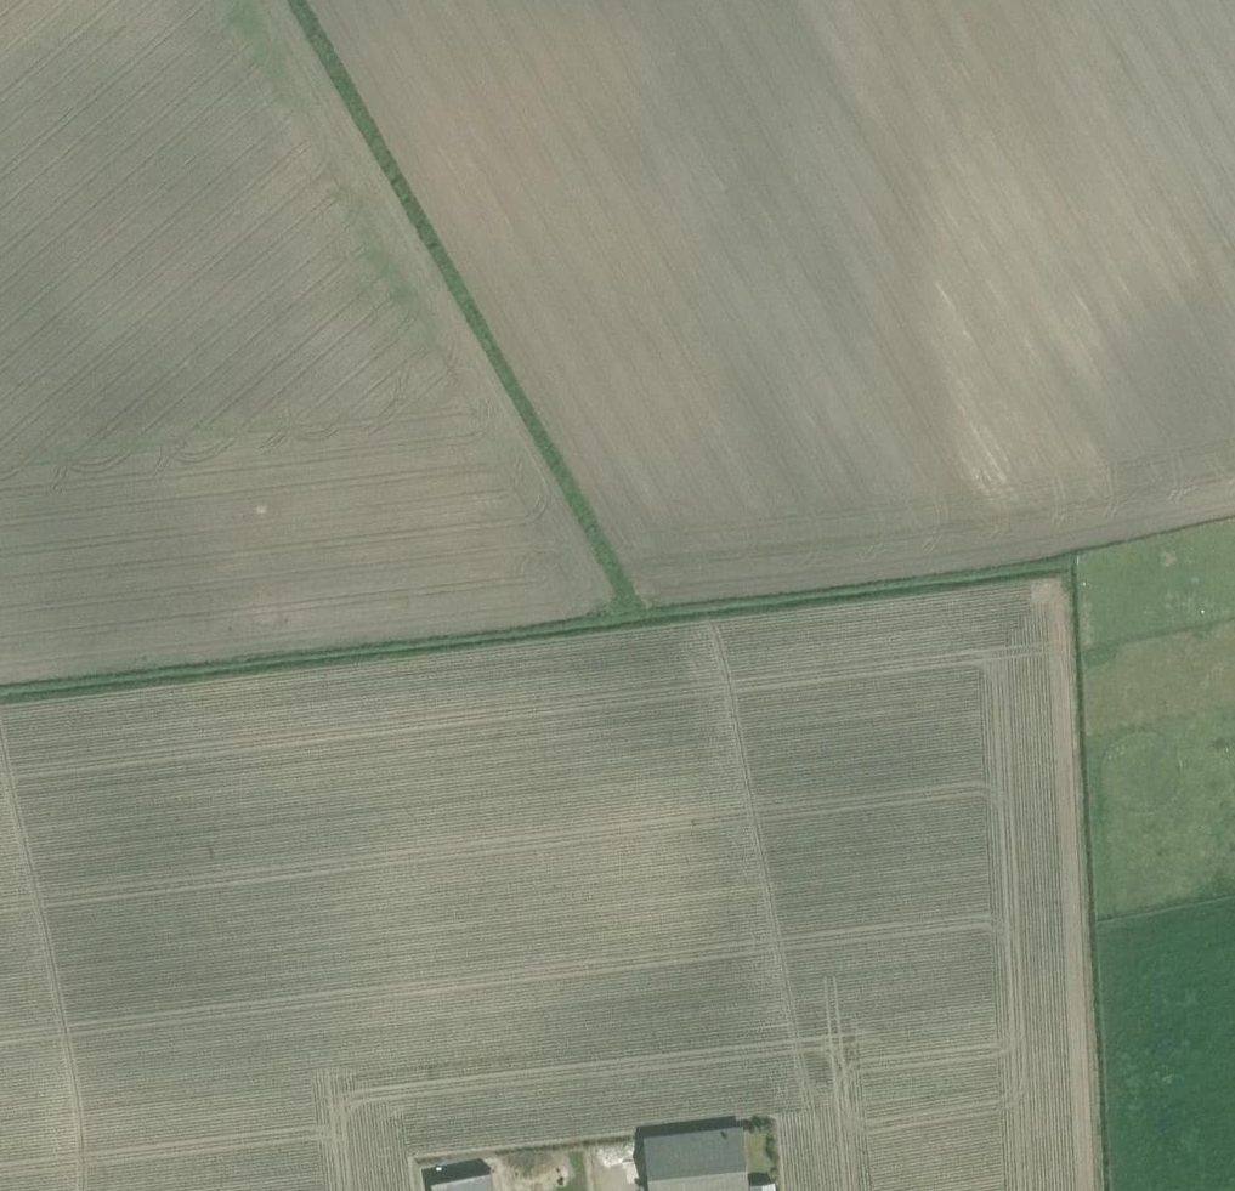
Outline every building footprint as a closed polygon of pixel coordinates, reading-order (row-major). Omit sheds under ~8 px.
[(655,1190),(755,1190),(753,1179),(747,1123),(648,1134),(655,1190)] [(753,1179),(755,1190),(777,1190),(776,1177),(753,1179)]
